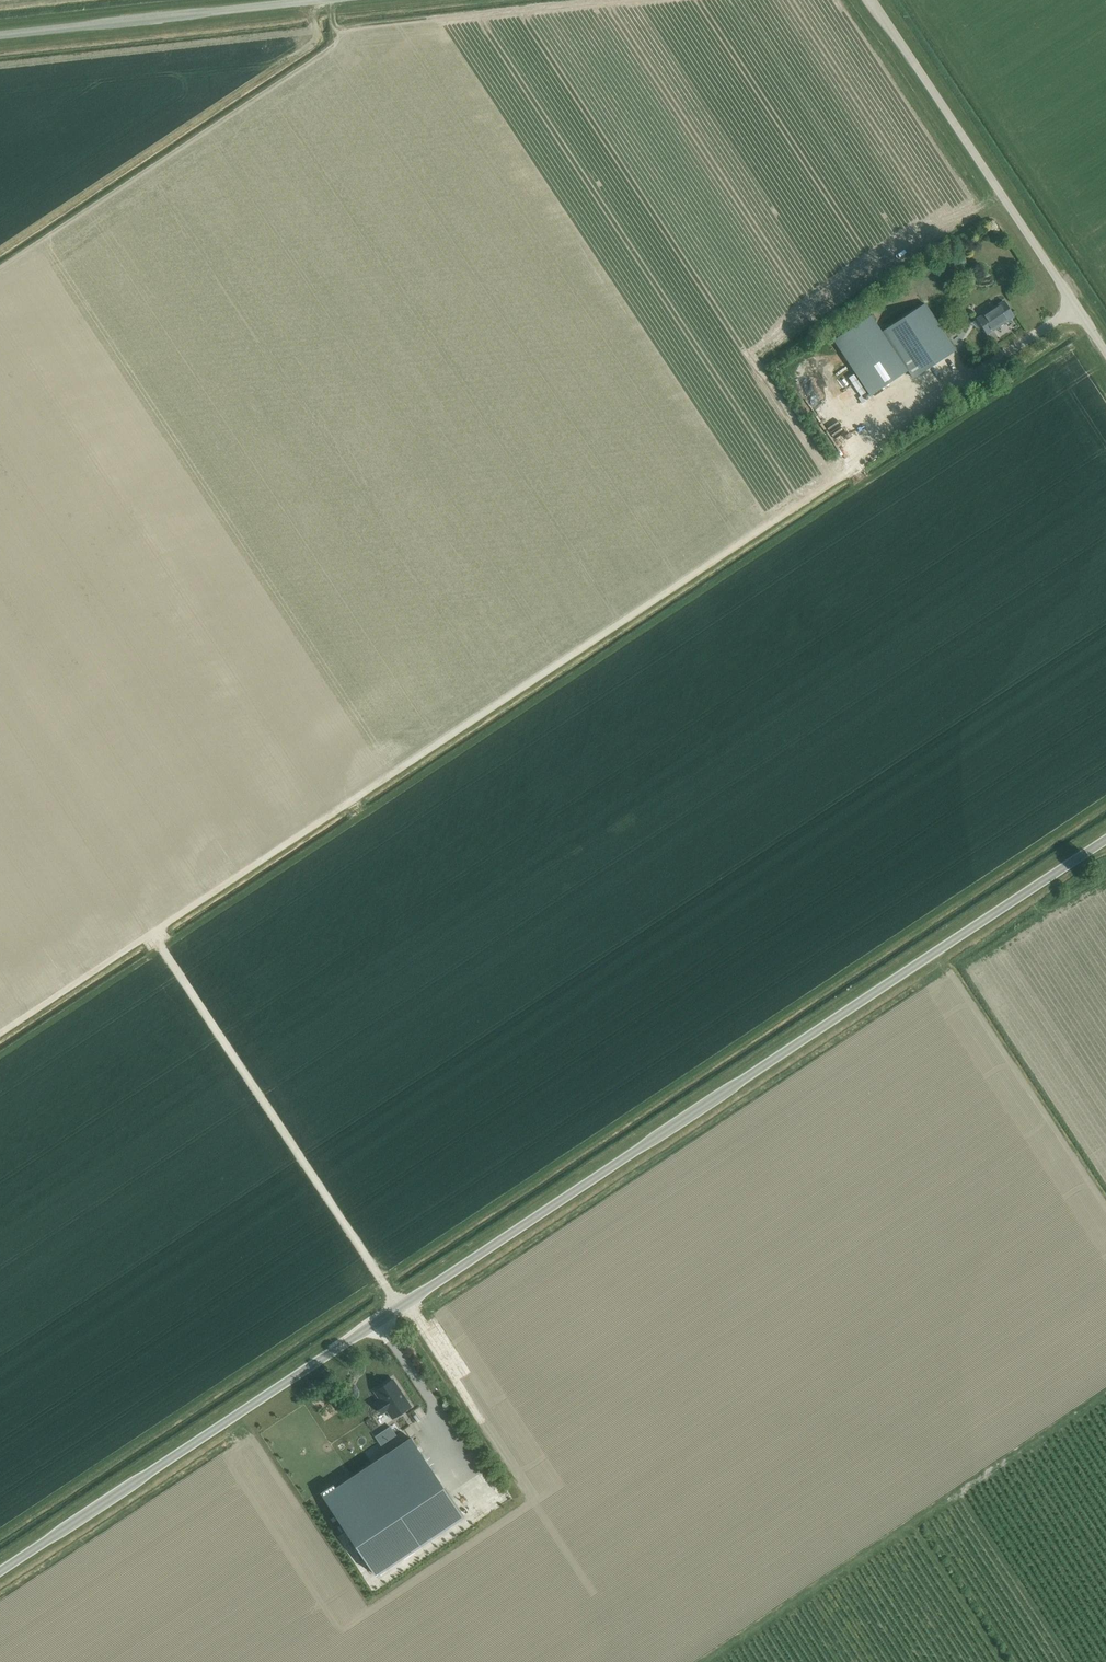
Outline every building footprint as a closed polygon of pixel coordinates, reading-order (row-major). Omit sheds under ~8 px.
[(986,334),(1013,316),(1003,301),(976,319),(986,334)] [(924,304),(881,332),(906,371),(907,370),(912,377),(954,350),(947,338),(943,332),(924,304)] [(906,371),(881,332),(870,315),(833,340),(869,395),(906,371)] [(952,325),(943,332),(947,338),(957,332),(952,325)] [(386,1388),(384,1385),(375,1391),(381,1401),(378,1403),(384,1411),(387,1410),(391,1416),(400,1411),(401,1412),(410,1406),(394,1382),(386,1388)] [(410,1438),(337,1487),(324,1496),(376,1574),(463,1516),(410,1438)]
